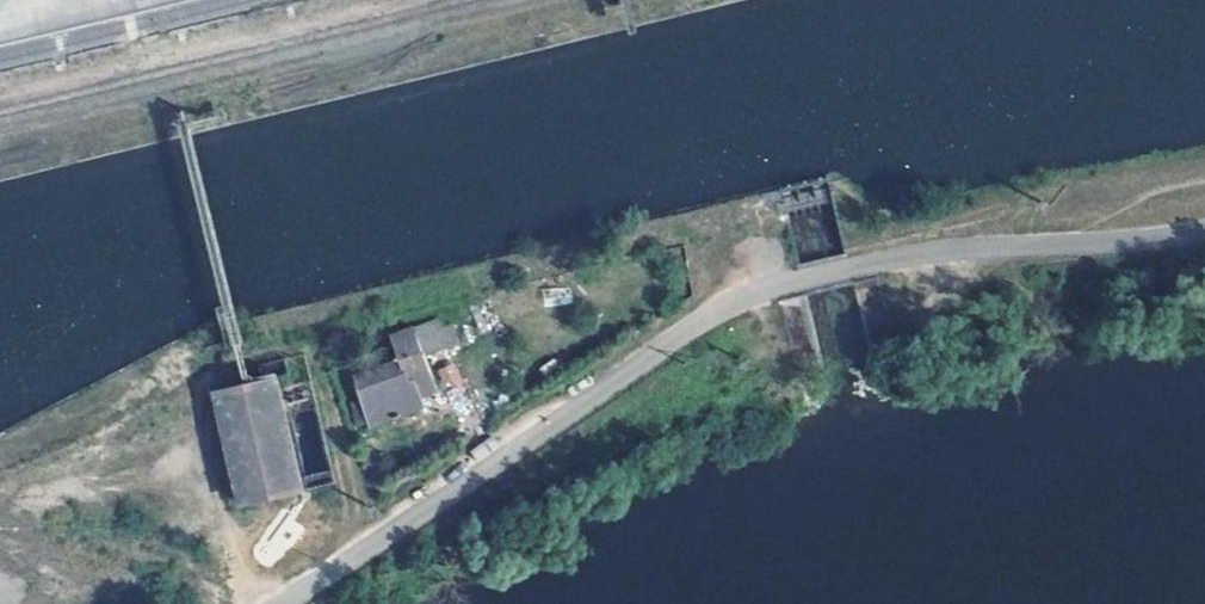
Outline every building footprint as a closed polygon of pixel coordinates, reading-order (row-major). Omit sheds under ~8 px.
[(438,330),(430,307),(417,312),(415,307),(372,322),(381,345),(338,360),(342,370),(332,373),(343,410),(357,406),(358,413),(406,394),(401,377),(421,372),(410,340),(438,330)] [(280,480),(257,364),(198,376),(224,491),(280,480)]
